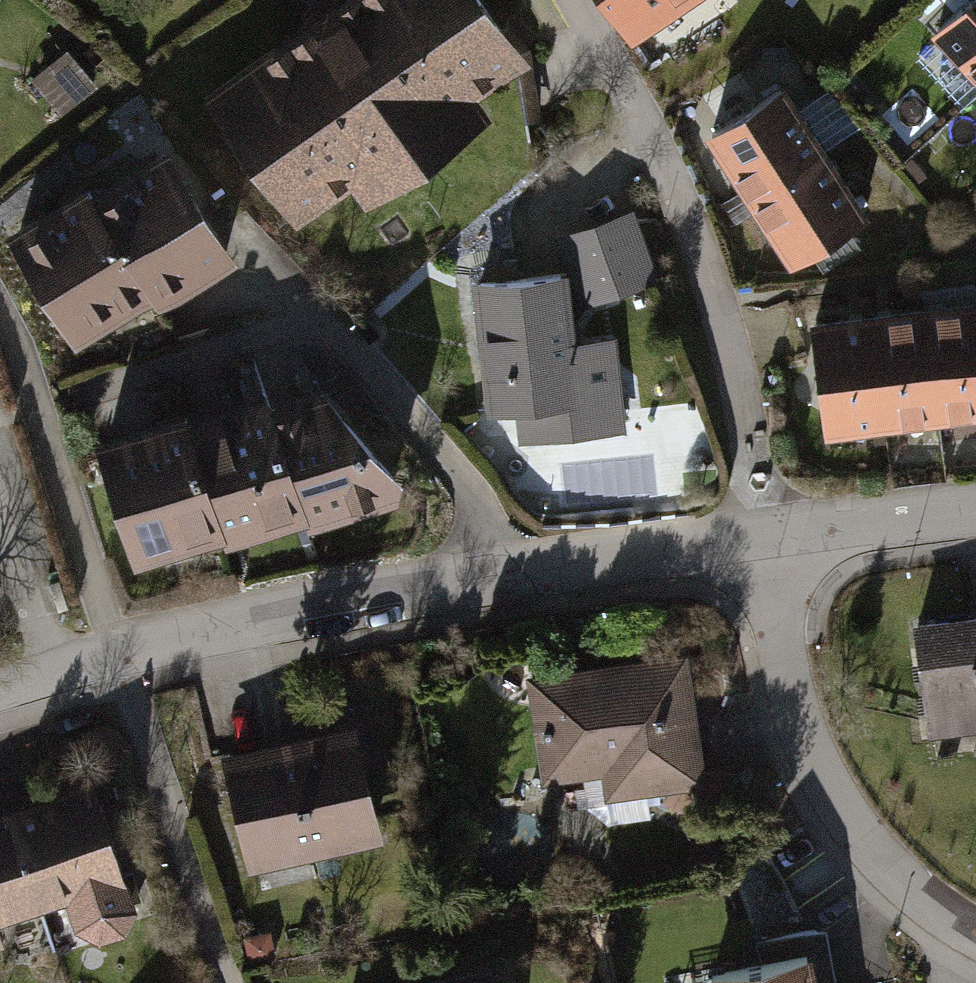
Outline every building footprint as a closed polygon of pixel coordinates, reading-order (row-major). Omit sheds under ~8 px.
[(199,89),(294,220),(348,181),(366,205),(486,118),(471,98),(534,52),(496,0),(321,0),(199,89)] [(623,36),(676,0),(599,0),(623,36)] [(975,86),(975,0),(966,0),(928,37),(975,86)] [(62,53),(31,84),(60,114),(91,83),(62,53)] [(778,82),(698,136),(739,198),(820,144),(778,82)] [(820,144),(739,198),(781,260),(861,206),(820,144)] [(82,190),(147,300),(225,255),(161,145),(82,190)] [(4,235),(68,346),(147,300),(82,190),(4,235)] [(631,209),(554,231),(575,304),(652,282),(631,209)] [(558,276),(465,282),(474,420),(512,417),(514,437),(619,430),(613,337),(562,341),(558,276)] [(918,305),(931,420),(975,415),(975,320),(974,299),(918,305)] [(918,305),(862,312),(875,426),(931,420),(918,305)] [(862,312),(806,318),(820,433),(875,426),(862,312)] [(176,412),(212,538),(218,557),(270,542),(264,523),(297,513),(266,405),(261,387),(176,412)] [(266,405),(297,513),(303,535),(408,499),(317,390),(266,405)] [(212,538),(176,412),(87,437),(123,563),(212,538)] [(904,617),(930,738),(975,729),(975,621),(972,603),(904,617)] [(690,643),(517,672),(535,786),(601,775),(605,801),(713,783),(690,643)] [(342,717),(213,751),(244,868),(373,833),(342,717)] [(87,783),(0,812),(31,909),(61,899),(71,930),(97,945),(121,937),(129,911),(87,783)] [(31,909),(0,812),(0,918),(31,909)] [(805,956),(702,975),(704,982),(810,982),(805,956)]
